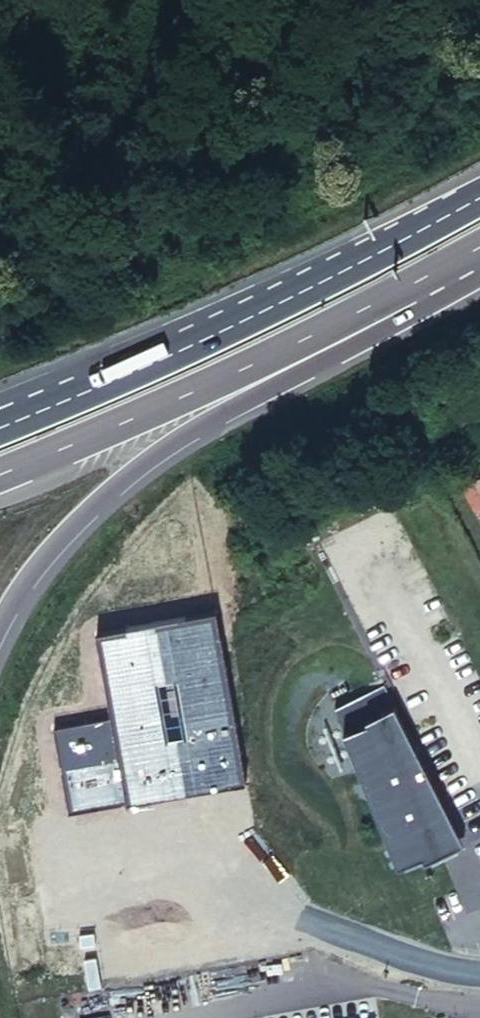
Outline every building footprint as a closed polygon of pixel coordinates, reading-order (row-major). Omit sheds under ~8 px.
[(474,514),(479,512),(479,479),(461,488),(474,514)] [(99,632),(113,717),(127,803),(242,784),(214,613),(99,632)] [(406,731),(384,687),(338,711),(399,869),(424,859),(425,863),(465,847),(421,761),(409,730),(406,731)] [(69,813),(127,803),(113,717),(54,726),(69,813)]
